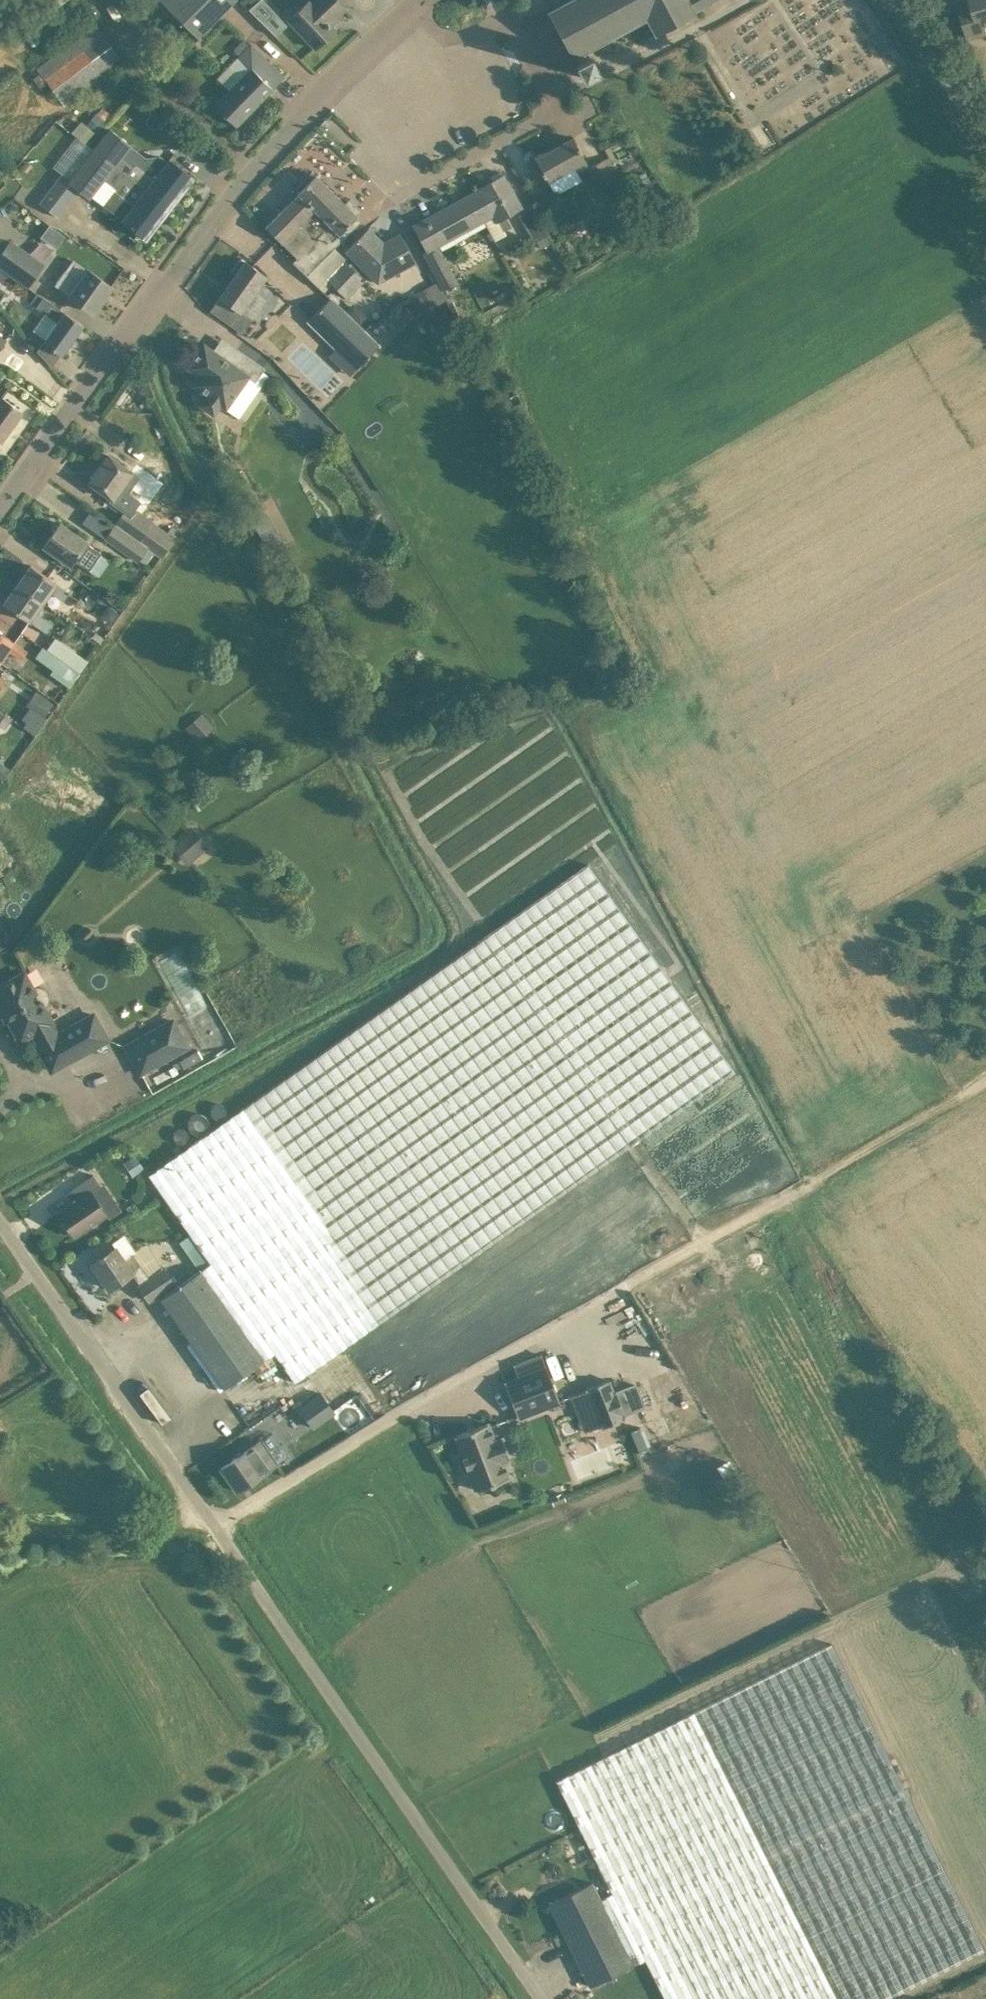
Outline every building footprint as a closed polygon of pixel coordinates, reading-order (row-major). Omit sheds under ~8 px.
[(165,5),(197,36),(232,0),(160,0),(165,5)] [(274,34),(287,23),(268,0),(256,0),(250,5),(274,34)] [(302,33),(315,47),(335,29),(329,22),(345,8),(338,0),(313,0),(291,21),(302,33)] [(583,76),(597,69),(589,55),(586,57),(582,51),(646,16),(656,33),(694,13),(693,11),(713,0),(570,0),(548,12),(556,26),(552,28),(561,44),(564,42),(572,56),(576,55),(579,61),(576,63),(583,76)] [(985,24),(985,0),(971,0),(972,3),(959,6),(969,37),(985,32),(985,28),(985,24)] [(98,23),(37,64),(60,98),(121,57),(98,23)] [(285,76),(251,43),(249,45),(243,39),(234,47),(241,54),(240,55),(252,67),(230,89),(215,104),(236,125),(285,76)] [(93,148),(162,201),(170,208),(193,177),(169,158),(156,176),(137,161),(134,165),(121,155),(130,143),(109,127),(93,148)] [(610,156),(589,167),(573,137),(535,157),(536,157),(527,162),(535,178),(541,175),(542,177),(545,176),(549,180),(575,166),(583,182),(595,176),(601,187),(621,177),(610,156)] [(170,208),(162,201),(93,148),(73,173),(66,168),(40,202),(58,216),(79,188),(89,196),(103,178),(117,188),(104,205),(146,238),(170,208)] [(293,260),(307,273),(359,220),(355,217),(357,215),(316,174),(315,175),(311,171),(295,187),(299,191),(298,192),(299,193),(266,226),(297,256),(293,260)] [(479,188),(484,197),(488,203),(479,208),(493,233),(491,234),(494,240),(506,233),(504,230),(511,226),(505,215),(521,206),(504,174),(479,188)] [(414,225),(428,251),(424,253),(443,288),(458,280),(439,245),(484,220),(491,234),(493,233),(479,208),(488,203),(484,197),(479,188),(479,189),(414,225)] [(537,240),(548,234),(533,206),(519,213),(534,241),(537,240)] [(57,246),(65,234),(49,224),(42,236),(57,246)] [(369,227),(345,251),(377,283),(416,262),(400,232),(384,241),(369,227)] [(541,248),(552,242),(548,234),(537,240),(541,248)] [(44,261),(10,238),(7,242),(0,252),(0,267),(27,286),(44,261)] [(234,321),(245,329),(267,298),(256,290),(267,275),(241,257),(231,271),(235,275),(213,306),(234,321)] [(54,284),(68,294),(93,312),(112,286),(73,258),(54,284)] [(348,296),(364,280),(345,262),(329,278),(348,296)] [(257,289),(268,297),(276,287),(266,278),(257,289)] [(370,315),(380,306),(365,289),(356,298),(370,315)] [(430,307),(421,290),(410,296),(412,300),(424,322),(435,316),(430,307)] [(57,321),(43,341),(62,355),(84,325),(50,301),(44,296),(37,306),(57,321)] [(390,354),(331,297),(308,323),(346,358),(350,354),(371,373),(390,354)] [(251,388),(265,367),(241,350),(232,363),(204,343),(188,367),(200,375),(191,388),(205,398),(198,408),(212,417),(216,411),(222,414),(244,383),(251,388)] [(1,440),(22,411),(1,396),(0,397),(0,439),(1,440)] [(116,524),(162,556),(180,531),(172,525),(168,531),(154,521),(155,520),(137,508),(136,509),(130,505),(135,497),(122,488),(134,472),(109,454),(89,481),(127,508),(116,524)] [(88,544),(89,542),(61,522),(44,546),(72,566),(76,560),(90,570),(101,553),(88,544)] [(279,533),(274,523),(258,531),(263,542),(279,533)] [(106,538),(138,561),(139,560),(147,565),(156,553),(162,557),(162,556),(116,524),(106,538)] [(17,583),(44,601),(51,591),(64,599),(70,591),(31,564),(17,583)] [(4,602),(46,632),(52,623),(36,612),(44,601),(17,583),(4,602)] [(100,615),(110,622),(118,611),(108,604),(100,615)] [(8,651),(22,660),(29,651),(0,631),(0,662),(8,651)] [(104,638),(95,631),(91,636),(101,643),(104,638)] [(44,646),(42,648),(79,674),(88,661),(61,642),(53,653),(44,646)] [(70,686),(79,674),(42,648),(36,656),(54,669),(51,672),(70,686)] [(43,695),(33,709),(44,717),(54,703),(43,695)] [(5,729),(13,718),(0,710),(0,725),(5,729)] [(214,728),(202,713),(186,726),(198,742),(214,728)] [(12,767),(0,760),(0,778),(3,780),(12,767)] [(209,845),(191,825),(174,840),(170,844),(188,864),(190,861),(209,845)] [(160,1298),(223,1388),(274,1352),(295,1381),(735,1070),(589,863),(149,1174),(190,1233),(180,1241),(200,1270),(160,1298)] [(108,1038),(94,1014),(57,1034),(50,1022),(52,1021),(43,1006),(47,1003),(49,1000),(49,995),(48,991),(45,988),(41,986),(37,986),(33,987),(24,972),(0,986),(0,1003),(20,1039),(33,1032),(40,1044),(38,1045),(52,1070),(108,1038)] [(140,1075),(191,1047),(173,1016),(123,1044),(140,1075)] [(123,1162),(133,1176),(144,1168),(135,1154),(123,1162)] [(74,1236),(82,1230),(107,1213),(92,1191),(101,1184),(93,1174),(72,1188),(80,1198),(58,1213),(74,1236)] [(150,1300),(166,1289),(175,1283),(165,1267),(151,1277),(142,1264),(133,1252),(136,1251),(123,1233),(112,1242),(115,1247),(92,1262),(109,1287),(132,1272),(140,1284),(139,1285),(150,1300)] [(508,1382),(515,1401),(521,1414),(559,1399),(542,1355),(516,1365),(521,1377),(508,1382)] [(609,1379),(587,1388),(601,1426),(624,1417),(623,1414),(644,1406),(635,1383),(614,1391),(609,1379)] [(319,1391),(299,1406),(314,1426),(334,1411),(319,1391)] [(344,1429),(371,1420),(363,1396),(336,1405),(344,1429)] [(631,1425),(635,1443),(648,1440),(643,1422),(631,1425)] [(493,1440),(487,1423),(456,1434),(463,1452),(458,1454),(465,1472),(469,1470),(477,1489),(508,1477),(500,1458),(509,1454),(503,1437),(493,1440)] [(237,1490),(246,1485),(276,1463),(260,1441),(222,1467),(237,1490)] [(565,1500),(563,1493),(551,1498),(553,1504),(565,1500)] [(984,1950),(831,1644),(556,1779),(611,1892),(599,1897),(591,1882),(549,1903),(590,1985),(594,1983),(596,1986),(605,1981),(604,1979),(633,1964),(645,1958),(666,1998),(884,1998),(984,1950)]
